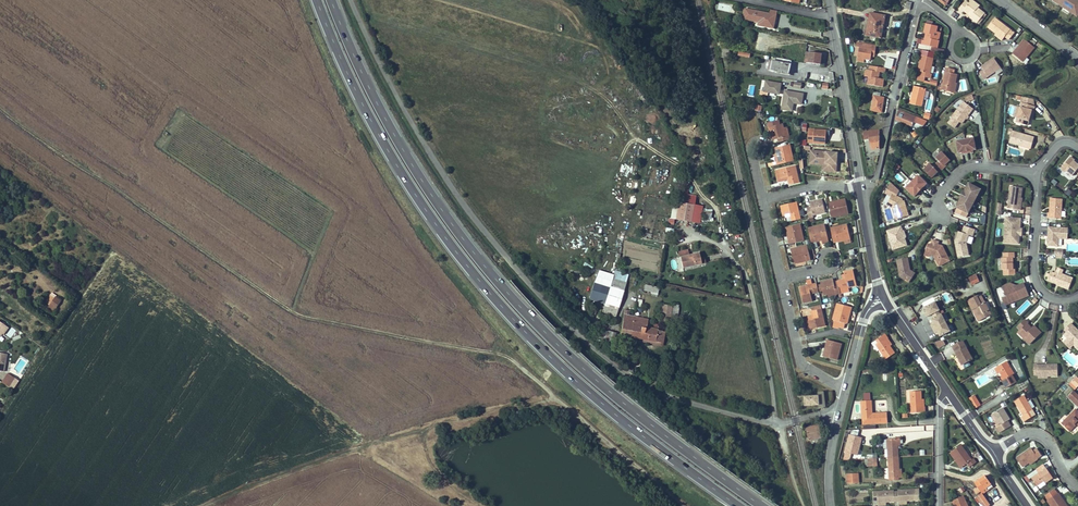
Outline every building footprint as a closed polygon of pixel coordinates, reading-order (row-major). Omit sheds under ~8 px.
[(977,7),(979,5),(972,0),(971,0),(968,3),(965,0),(959,8),(962,11),(963,10),(965,8),(972,14),(970,16),(970,17),(977,22),(984,13),(977,7)] [(1050,1),(1077,20),(1077,0),(1050,0),(1050,1)] [(777,20),(777,15),(770,14),(746,9),(745,14),(750,15),(749,19),(759,21),(758,25),(774,28),(776,20),(777,20)] [(880,38),(885,16),(871,13),(868,29),(866,29),(865,35),(880,38)] [(1013,32),(994,18),(987,26),(995,33),(1002,38),(1004,36),(1008,39),(1013,32)] [(936,49),(938,40),(937,40),(935,40),(936,35),(934,35),(934,33),(935,33),(936,31),(937,26),(925,24),(923,33),(927,34),(926,35),(925,35),(924,41),(922,40),(921,45),(936,49)] [(766,33),(759,32),(755,49),(764,51),(767,37),(765,37),(766,33)] [(1022,61),(1034,46),(1025,39),(1020,45),(1017,50),(1015,48),(1012,52),(1022,61)] [(874,57),(876,45),(856,42),(854,55),(858,56),(857,61),(864,62),(864,59),(871,60),(871,57),(874,57)] [(822,64),(823,53),(806,51),(805,62),(822,64)] [(931,73),(934,58),(921,55),(917,72),(918,72),(917,76),(925,78),(927,72),(931,73)] [(789,74),(792,60),(791,60),(776,57),(775,61),(773,71),(789,74)] [(894,59),(886,57),(884,67),(892,69),(894,59)] [(1001,68),(995,60),(991,62),(990,61),(981,68),(983,71),(980,73),(984,80),(1001,68)] [(883,87),(884,79),(879,78),(880,73),(881,73),(881,71),(886,72),(886,68),(870,65),(870,70),(867,69),(864,71),(864,76),(868,77),(867,85),(883,87)] [(956,83),(958,74),(954,73),(955,69),(946,67),(942,89),(950,91),(952,82),(956,83)] [(766,80),(764,92),(780,94),(782,83),(766,80)] [(909,103),(922,106),(927,89),(913,85),(909,103)] [(788,110),(792,92),(785,91),(782,109),(788,110)] [(801,104),(803,94),(792,92),(788,110),(792,110),(793,103),(801,104)] [(881,112),(883,98),(879,97),(880,94),(873,92),(872,96),(874,97),(871,110),(881,112)] [(972,94),(965,97),(967,102),(974,99),(972,94)] [(1017,118),(1016,122),(1028,125),(1031,115),(1033,115),(1036,106),(1035,106),(1033,99),(1016,95),(1015,100),(1021,102),(1020,106),(1017,106),(1014,116),(1017,118)] [(959,121),(962,123),(974,109),(962,100),(956,108),(957,109),(952,115),(952,116),(947,122),(954,128),(959,121)] [(927,122),(907,113),(905,116),(899,113),(896,119),(912,126),(914,122),(923,126),(927,122)] [(785,136),(783,124),(782,124),(775,126),(774,124),(771,124),(772,126),(770,127),(772,140),(777,138),(780,138),(781,142),(788,140),(787,136),(785,136)] [(1009,127),(1008,133),(1011,134),(1009,141),(1020,144),(1020,143),(1031,146),(1034,136),(1012,130),(1013,128),(1009,127)] [(809,129),(808,143),(826,144),(827,130),(809,129)] [(878,148),(879,130),(863,133),(864,140),(869,139),(870,143),(871,144),(872,149),(878,148)] [(955,143),(958,155),(962,154),(963,155),(971,154),(970,152),(975,151),(973,140),(955,143)] [(795,161),(791,144),(775,148),(777,154),(778,154),(779,159),(777,160),(777,164),(795,161)] [(837,172),(839,153),(811,150),(810,164),(823,165),(822,171),(837,172)] [(924,171),(931,179),(935,175),(937,173),(938,174),(945,168),(944,167),(946,164),(950,161),(942,153),(936,159),(938,162),(933,167),(930,165),(924,171)] [(1074,160),(1075,160),(1071,156),(1061,169),(1064,171),(1065,170),(1072,176),(1075,172),(1077,174),(1077,163),(1074,160)] [(800,182),(796,166),(776,171),(778,180),(787,177),(788,180),(789,185),(800,182)] [(905,188),(914,197),(919,192),(920,193),(926,187),(925,186),(927,183),(918,175),(905,188)] [(955,207),(969,214),(981,188),(969,182),(964,193),(962,192),(955,207)] [(892,208),(895,221),(909,216),(905,200),(903,201),(902,198),(897,195),(899,191),(890,183),(884,193),(889,195),(886,205),(892,208)] [(1020,196),(1021,186),(1009,184),(1007,206),(1020,208),(1021,203),(1019,203),(1020,196)] [(682,189),(679,202),(676,219),(700,223),(703,206),(695,205),(696,196),(688,195),(689,190),(682,189)] [(1062,196),(1050,196),(1049,210),(1048,210),(1047,215),(1060,216),(1062,196)] [(825,212),(822,199),(810,202),(811,207),(811,209),(807,210),(807,211),(808,217),(809,218),(813,217),(813,215),(825,212)] [(848,213),(845,199),(839,200),(839,201),(833,203),(833,201),(829,202),(832,217),(848,213)] [(800,219),(796,203),(781,206),(783,215),(790,213),(791,221),(800,219)] [(1020,217),(1010,216),(1009,220),(1005,219),(1003,241),(1018,242),(1019,233),(1019,226),(1020,217)] [(804,241),(800,224),(786,228),(787,233),(788,233),(789,239),(788,239),(789,244),(804,241)] [(828,239),(824,224),(808,228),(810,239),(811,242),(816,241),(816,240),(821,239),(821,240),(828,239)] [(850,239),(847,224),(830,228),(834,242),(838,241),(838,240),(843,239),(844,240),(850,239)] [(1048,226),(1047,245),(1058,246),(1058,239),(1067,239),(1068,227),(1048,226)] [(902,232),(901,227),(887,232),(892,250),(907,246),(904,236),(902,237),(900,232),(902,232)] [(954,244),(957,259),(968,257),(965,245),(968,237),(972,238),(974,231),(963,227),(961,234),(958,233),(954,244)] [(927,245),(926,252),(930,253),(929,255),(934,256),(940,266),(951,260),(942,246),(937,244),(938,242),(932,240),(931,245),(927,245)] [(811,260),(807,246),(791,249),(794,264),(795,264),(800,262),(800,261),(802,261),(805,260),(806,261),(811,260)] [(700,258),(699,252),(689,254),(680,256),(681,257),(683,267),(702,263),(700,258)] [(1014,274),(1014,268),(1013,268),(1012,263),(1012,257),(1014,257),(1013,252),(1002,252),(1003,257),(1001,257),(1001,269),(1003,269),(1003,275),(1014,274)] [(909,272),(906,259),(895,261),(899,278),(908,284),(912,277),(909,275),(909,272)] [(610,288),(613,278),(614,275),(598,270),(594,283),(610,288)] [(857,286),(853,270),(844,272),(846,279),(838,281),(839,286),(841,293),(845,292),(844,289),(848,288),(857,286)] [(1059,287),(1069,290),(1073,278),(1062,273),(1056,271),(1055,272),(1051,271),(1047,281),(1055,283),(1059,287)] [(972,284),(979,281),(976,275),(969,278),(972,284)] [(618,307),(626,282),(613,278),(610,288),(605,303),(618,307)] [(841,293),(839,286),(835,287),(833,279),(821,282),(821,285),(822,289),(824,295),(828,294),(836,292),(836,295),(841,293)] [(1028,294),(1023,282),(1012,287),(1010,281),(1001,285),(1006,295),(1008,302),(1028,294)] [(605,303),(610,288),(594,283),(589,299),(605,303)] [(818,292),(818,290),(817,286),(817,283),(800,287),(803,303),(812,301),(811,294),(818,292)] [(953,301),(952,293),(944,294),(945,302),(953,301)] [(992,315),(985,301),(984,302),(981,295),(977,298),(976,296),(968,300),(973,310),(975,309),(981,320),(992,315)] [(56,297),(47,309),(52,313),(61,301),(56,297)] [(922,308),(938,337),(950,330),(934,301),(922,308)] [(615,317),(618,307),(605,303),(602,313),(608,315),(605,323),(610,325),(613,316),(615,317)] [(847,319),(848,313),(850,314),(852,307),(837,303),(833,320),(835,320),(840,322),(845,323),(847,324),(848,319),(847,319)] [(676,323),(677,314),(671,313),(671,305),(662,304),(660,321),(676,323)] [(825,326),(821,309),(812,311),(814,316),(814,319),(807,321),(809,330),(825,326)] [(981,320),(975,309),(973,310),(979,321),(981,320)] [(631,336),(634,317),(624,315),(621,334),(631,336)] [(651,329),(647,328),(648,319),(634,317),(631,336),(649,340),(651,329)] [(1029,321),(1026,318),(1018,325),(1021,328),(1020,329),(1028,336),(1026,338),(1031,342),(1042,330),(1035,324),(1032,327),(1031,326),(1031,325),(1028,322),(1029,321)] [(840,322),(835,320),(833,327),(838,328),(838,327),(844,328),(845,323),(840,322)] [(1,333),(3,335),(8,329),(0,322),(0,334),(1,333)] [(1070,323),(1066,326),(1069,328),(1066,331),(1063,334),(1067,338),(1065,339),(1072,346),(1073,344),(1077,349),(1077,330),(1070,323)] [(663,342),(665,331),(659,330),(658,330),(659,325),(653,324),(652,329),(651,329),(649,340),(663,342)] [(1019,331),(1026,338),(1028,336),(1020,329),(1019,331)] [(614,346),(616,338),(614,337),(615,333),(609,331),(605,331),(604,335),(603,340),(606,341),(606,344),(614,346)] [(895,353),(890,346),(886,340),(888,339),(888,338),(885,334),(878,339),(880,342),(878,343),(876,344),(887,359),(895,353)] [(1072,346),(1065,339),(1063,342),(1070,348),(1072,346)] [(837,360),(842,344),(827,340),(826,344),(827,345),(826,350),(824,350),(823,356),(837,360)] [(962,340),(951,346),(962,364),(972,359),(962,340)] [(1070,349),(1076,355),(1077,352),(1077,351),(1073,346),(1070,349)] [(1007,361),(997,367),(999,371),(1009,365),(1007,361)] [(1058,363),(1034,363),(1034,373),(1038,373),(1048,373),(1047,374),(1058,374),(1058,363)] [(1009,365),(999,371),(1004,379),(1002,380),(1007,388),(1016,382),(1012,375),(1014,373),(1009,365)] [(8,374),(2,383),(9,388),(14,379),(8,374)] [(921,391),(911,392),(912,413),(925,412),(925,407),(924,407),(924,400),(921,400),(921,391)] [(1068,397),(1077,407),(1077,394),(1074,391),(1068,397)] [(969,397),(975,407),(980,404),(974,394),(969,397)] [(807,396),(805,396),(806,406),(820,405),(819,396),(807,396)] [(1024,396),(1015,401),(1023,415),(1021,417),(1024,421),(1035,415),(1032,409),(1030,406),(1028,402),(1024,396)] [(872,401),(861,401),(863,424),(888,423),(887,413),(873,414),(872,401)] [(1003,408),(993,414),(1000,425),(996,428),(999,433),(1010,426),(1008,421),(1010,420),(1003,408)] [(1074,408),(1074,409),(1061,423),(1068,429),(1075,421),(1076,423),(1077,425),(1077,411),(1074,408)] [(1069,431),(1076,423),(1075,421),(1068,429),(1069,431)] [(807,428),(810,440),(821,437),(819,425),(807,428)] [(849,434),(844,452),(857,456),(862,438),(849,434)] [(900,445),(900,439),(888,439),(888,458),(899,457),(898,447),(897,447),(897,445),(900,445)] [(971,461),(961,446),(952,452),(962,468),(967,465),(970,468),(976,464),(973,460),(971,461)] [(1041,455),(1036,449),(1033,451),(1031,448),(1017,458),(1016,458),(1022,466),(1029,461),(1036,456),(1037,457),(1041,455)] [(962,468),(952,452),(950,454),(960,469),(962,468)] [(901,477),(901,469),(899,468),(899,457),(888,458),(890,480),(899,479),(899,477),(901,477)] [(1046,468),(1043,464),(1036,468),(1039,473),(1046,468)] [(1046,468),(1039,473),(1032,478),(1037,485),(1043,481),(1045,483),(1053,477),(1046,468)] [(848,474),(848,483),(859,483),(859,473),(848,474)] [(991,484),(983,473),(973,480),(981,492),(991,484)] [(976,495),(983,505),(984,505),(989,503),(981,492),(976,495)] [(1063,502),(1064,501),(1058,494),(1048,501),(1051,505),(1067,505),(1066,504),(1065,505),(1064,504),(1063,502)] [(963,495),(951,500),(954,505),(967,505),(963,495)]
